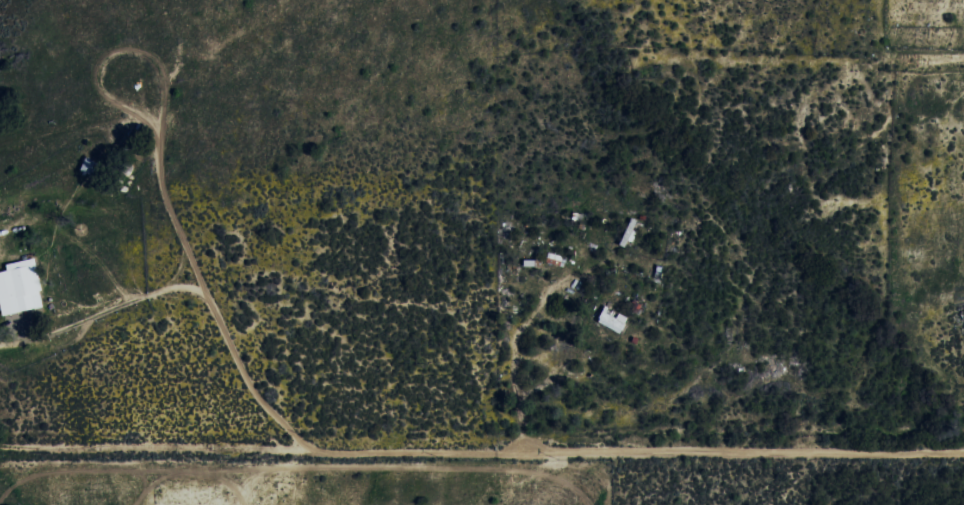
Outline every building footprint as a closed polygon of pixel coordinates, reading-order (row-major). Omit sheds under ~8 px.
[(44,307),(35,258),(6,264),(8,271),(0,272),(0,305),(2,315),(44,307)] [(598,323),(622,333),(629,317),(616,312),(616,310),(605,306),(598,323)]
